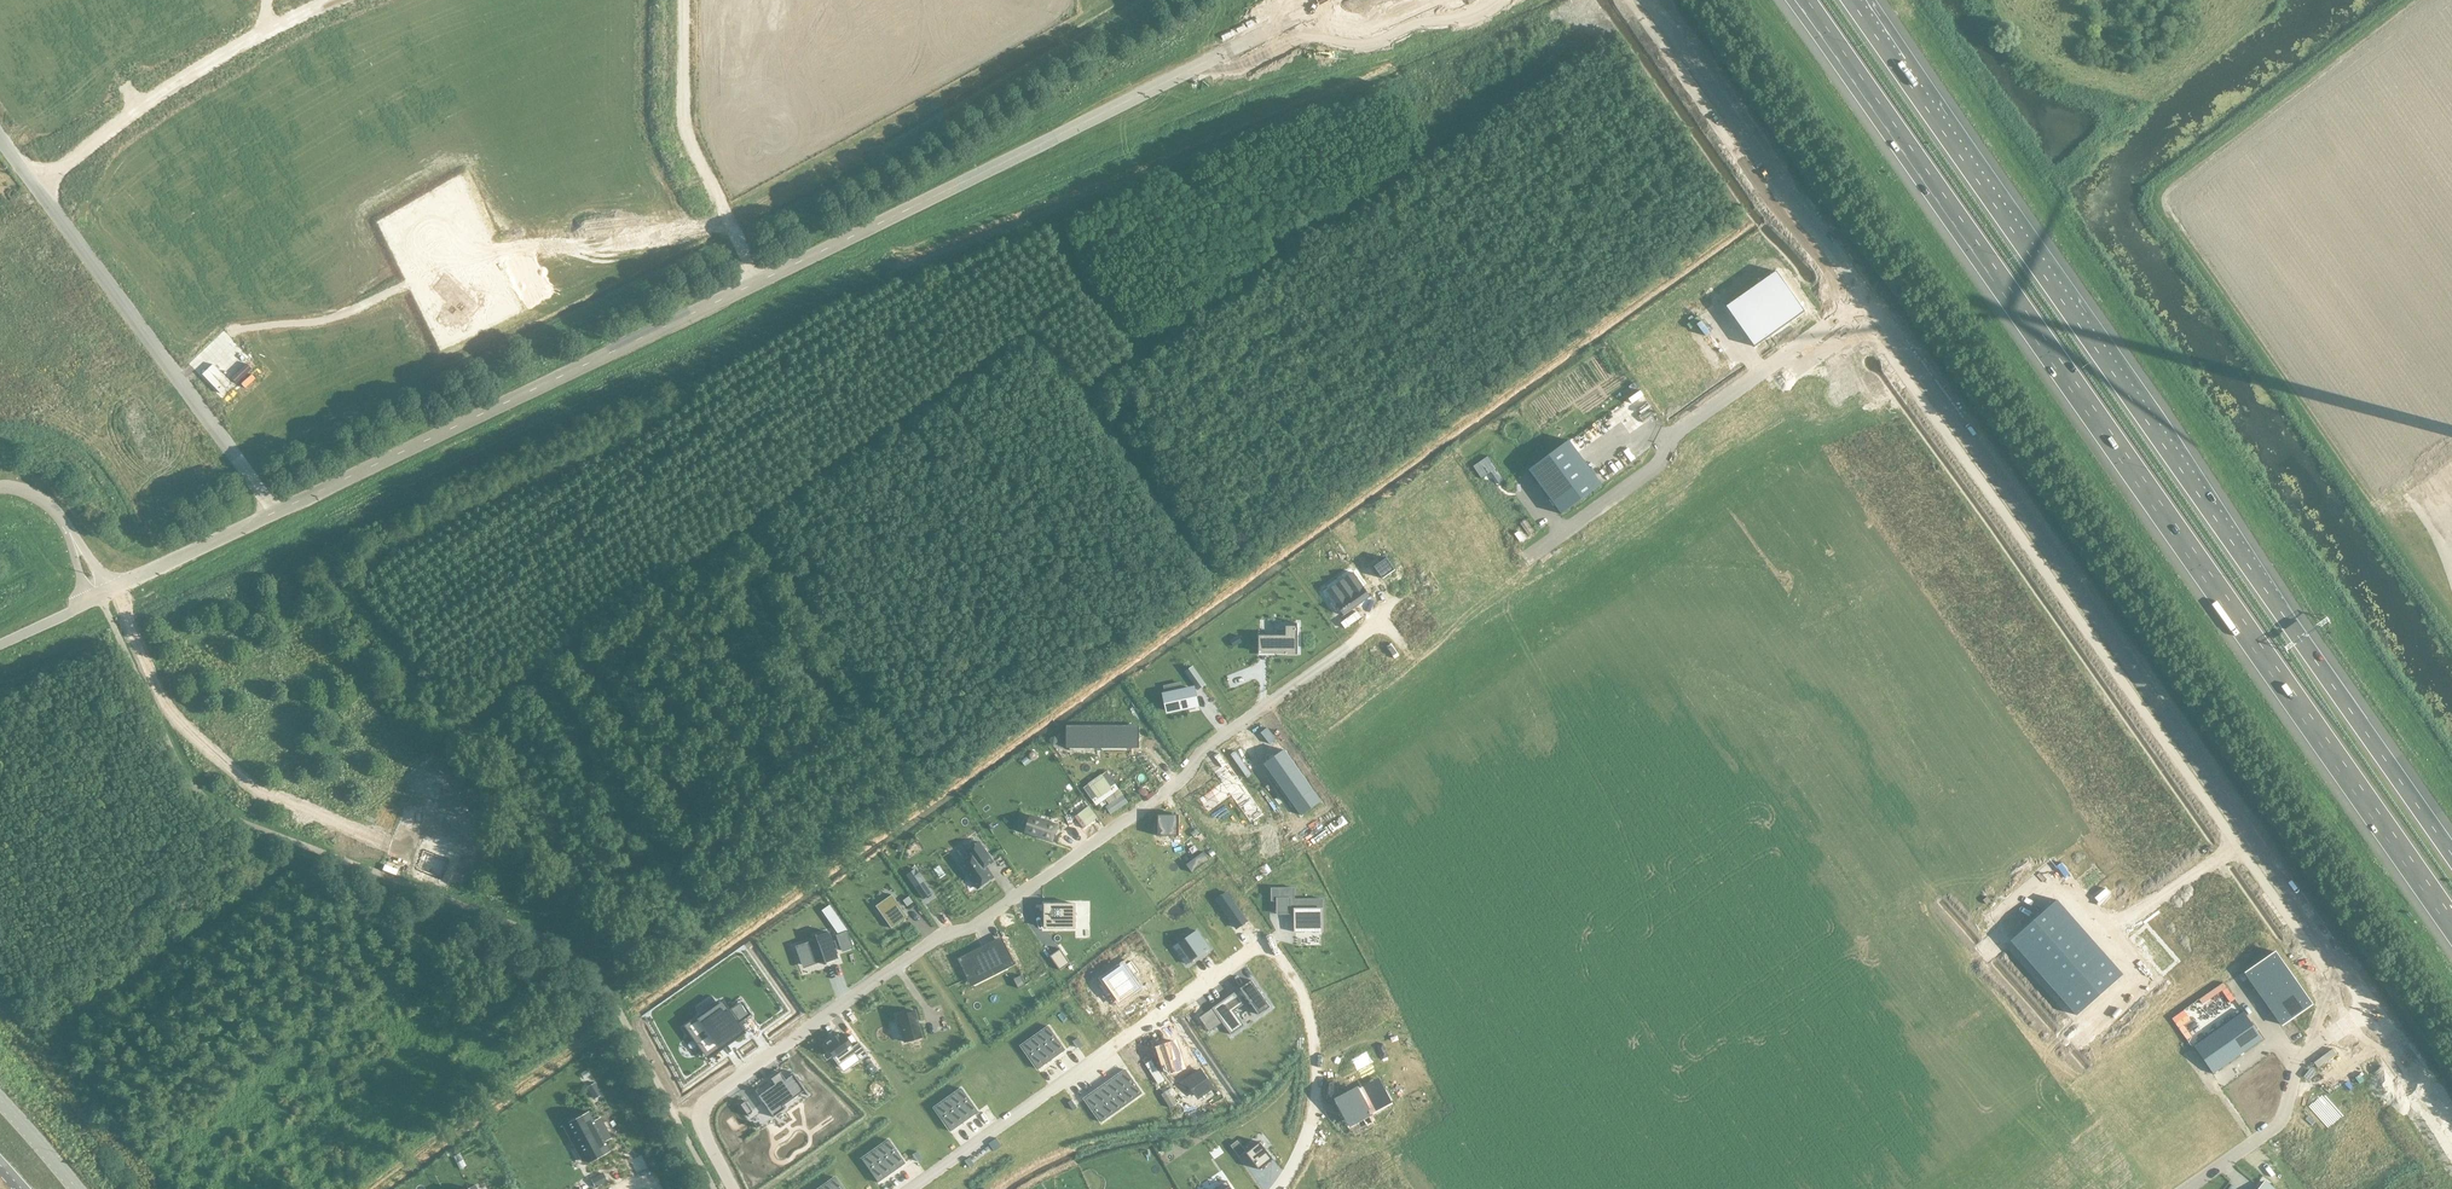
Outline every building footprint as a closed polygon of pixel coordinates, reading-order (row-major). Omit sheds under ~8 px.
[(1776,271),(1726,306),(1755,346),(1805,311),(1776,271)] [(1569,440),(1528,468),(1560,514),(1601,485),(1569,440)] [(1488,456),(1473,466),(1482,478),(1491,472),(1499,484),(1505,480),(1488,456)] [(1850,464),(1834,476),(1843,488),(1859,476),(1850,464)] [(1387,558),(1375,566),(1383,578),(1395,569),(1387,558)] [(1336,584),(1326,591),(1344,615),(1363,602),(1371,596),(1353,572),(1344,579),(1348,585),(1341,591),(1336,584)] [(1287,636),(1260,636),(1260,652),(1287,652),(1287,655),(1298,655),(1298,623),(1298,627),(1287,627),(1287,636)] [(1230,640),(1234,647),(1242,641),(1238,635),(1230,640)] [(1196,669),(1188,675),(1198,690),(1206,684),(1196,669)] [(1193,688),(1165,694),(1169,711),(1197,705),(1193,688)] [(1140,727),(1067,727),(1067,745),(1069,745),(1069,749),(1127,749),(1127,745),(1140,745),(1140,727)] [(1285,749),(1265,763),(1301,815),(1321,801),(1285,749)] [(1234,773),(1199,798),(1200,799),(1204,796),(1212,807),(1208,810),(1208,811),(1231,795),(1251,823),(1252,822),(1250,821),(1262,813),(1263,814),(1264,814),(1228,763),(1227,763),(1234,773)] [(1180,814),(1158,814),(1158,836),(1180,836),(1180,814)] [(1031,815),(1025,831),(1053,841),(1058,825),(1031,815)] [(980,841),(967,851),(971,857),(961,864),(978,888),(994,877),(986,866),(993,861),(980,841)] [(1204,853),(1187,866),(1193,874),(1210,862),(1204,853)] [(445,862),(436,858),(431,871),(441,875),(445,862)] [(922,898),(931,892),(915,868),(906,875),(922,898)] [(1226,891),(1216,898),(1237,928),(1247,921),(1226,891)] [(891,894),(875,905),(891,928),(907,917),(891,894)] [(908,896),(902,900),(906,906),(913,902),(908,896)] [(1290,899),(1278,899),(1278,915),(1295,915),(1295,933),(1322,933),(1322,901),(1290,901),(1290,899)] [(2057,899),(2011,940),(2077,1015),(2123,974),(2057,899)] [(1075,903),(1045,903),(1045,928),(1075,928),(1075,903)] [(838,932),(847,929),(840,919),(833,925),(838,932)] [(1197,930),(1175,946),(1187,963),(1209,948),(1197,930)] [(806,944),(798,947),(804,964),(811,962),(812,962),(817,960),(823,958),(825,964),(827,963),(826,961),(837,957),(834,948),(836,947),(837,947),(834,940),(833,940),(832,941),(828,931),(816,935),(816,934),(815,934),(817,940),(812,942),(811,942),(806,944)] [(842,951),(853,947),(848,931),(836,935),(842,951)] [(978,948),(957,958),(967,978),(1006,964),(1008,968),(1015,964),(1019,973),(1020,972),(1004,941),(980,953),(978,948)] [(1060,948),(1050,956),(1060,970),(1070,963),(1060,948)] [(2275,951),(2245,972),(2282,1024),(2312,1004),(2275,951)] [(1132,960),(1105,979),(1120,1000),(1139,987),(1132,977),(1140,972),(1132,960)] [(1021,975),(1014,978),(1019,987),(1026,984),(1021,975)] [(1246,984),(1212,1007),(1231,1034),(1245,1025),(1235,1011),(1250,1000),(1259,1015),(1271,1006),(1252,980),(1246,984)] [(722,1003),(688,1027),(707,1055),(720,1046),(718,1043),(731,1034),(733,1037),(741,1031),(736,1023),(749,1014),(741,1003),(728,1012),(722,1003)] [(914,1010),(897,1015),(904,1041),(922,1037),(914,1010)] [(2243,1011),(2193,1045),(2213,1073),(2262,1038),(2243,1011)] [(1205,1013),(1200,1017),(1208,1029),(1213,1025),(1205,1013)] [(1050,1026),(1043,1031),(1059,1054),(1066,1049),(1050,1026)] [(1043,1031),(1036,1036),(1052,1059),(1059,1054),(1043,1031)] [(832,1039),(824,1044),(838,1064),(854,1053),(859,1060),(867,1054),(858,1042),(851,1047),(841,1032),(837,1035),(837,1034),(832,1038),(832,1039)] [(1036,1036),(1029,1041),(1045,1064),(1052,1059),(1036,1036)] [(1078,1038),(1074,1040),(1080,1048),(1083,1045),(1078,1038)] [(1029,1041),(1022,1046),(1038,1069),(1045,1064),(1029,1041)] [(1176,1042),(1158,1047),(1166,1073),(1184,1067),(1176,1042)] [(1126,1069),(1120,1074),(1136,1097),(1143,1092),(1126,1069)] [(1200,1071),(1187,1080),(1198,1096),(1211,1087),(1200,1071)] [(773,1084),(757,1096),(772,1117),(783,1109),(780,1106),(803,1090),(792,1074),(784,1080),(778,1072),(769,1078),(773,1084)] [(1120,1074),(1113,1079),(1129,1102),(1136,1097),(1120,1074)] [(1113,1079),(1106,1084),(1122,1107),(1129,1102),(1113,1079)] [(1379,1079),(1339,1100),(1351,1123),(1362,1117),(1367,1126),(1373,1123),(1368,1114),(1391,1102),(1379,1079)] [(595,1081),(588,1085),(593,1096),(601,1092),(595,1081)] [(1106,1084),(1099,1089),(1115,1112),(1122,1107),(1106,1084)] [(962,1088),(955,1093),(971,1116),(978,1111),(962,1088)] [(1099,1089),(1092,1094),(1108,1117),(1115,1112),(1099,1089)] [(955,1093),(948,1098),(964,1121),(971,1116),(955,1093)] [(1092,1094),(1085,1098),(1101,1122),(1108,1117),(1092,1094)] [(948,1098),(941,1103),(957,1126),(964,1121),(948,1098)] [(1072,1100),(1068,1102),(1074,1110),(1077,1107),(1072,1100)] [(740,1105),(740,1106),(740,1107),(746,1115),(751,1112),(743,1101),(741,1103),(740,1103),(740,1104),(740,1105)] [(941,1103),(934,1108),(950,1131),(957,1126),(941,1103)] [(568,1123),(589,1163),(610,1151),(605,1142),(611,1139),(600,1118),(594,1121),(589,1111),(568,1123)] [(997,1138),(989,1143),(994,1151),(1002,1145),(997,1138)] [(889,1139),(882,1144),(898,1167),(905,1163),(889,1139)] [(1246,1150),(1237,1140),(1231,1145),(1240,1155),(1246,1150)] [(1247,1152),(1260,1169),(1274,1158),(1261,1141),(1247,1152)] [(882,1144),(875,1149),(891,1172),(898,1167),(882,1144)] [(875,1149),(868,1154),(884,1177),(891,1172),(875,1149)] [(917,1151),(913,1154),(919,1161),(922,1159),(917,1151)] [(868,1154),(861,1159),(877,1182),(884,1177),(868,1154)] [(969,1157),(965,1160),(971,1167),(974,1165),(969,1157)] [(607,1181),(603,1174),(592,1180),(596,1187),(607,1181)] [(828,1182),(833,1188),(844,1188),(835,1177),(828,1182)] [(1227,1180),(1214,1188),(1233,1188),(1227,1180)]
